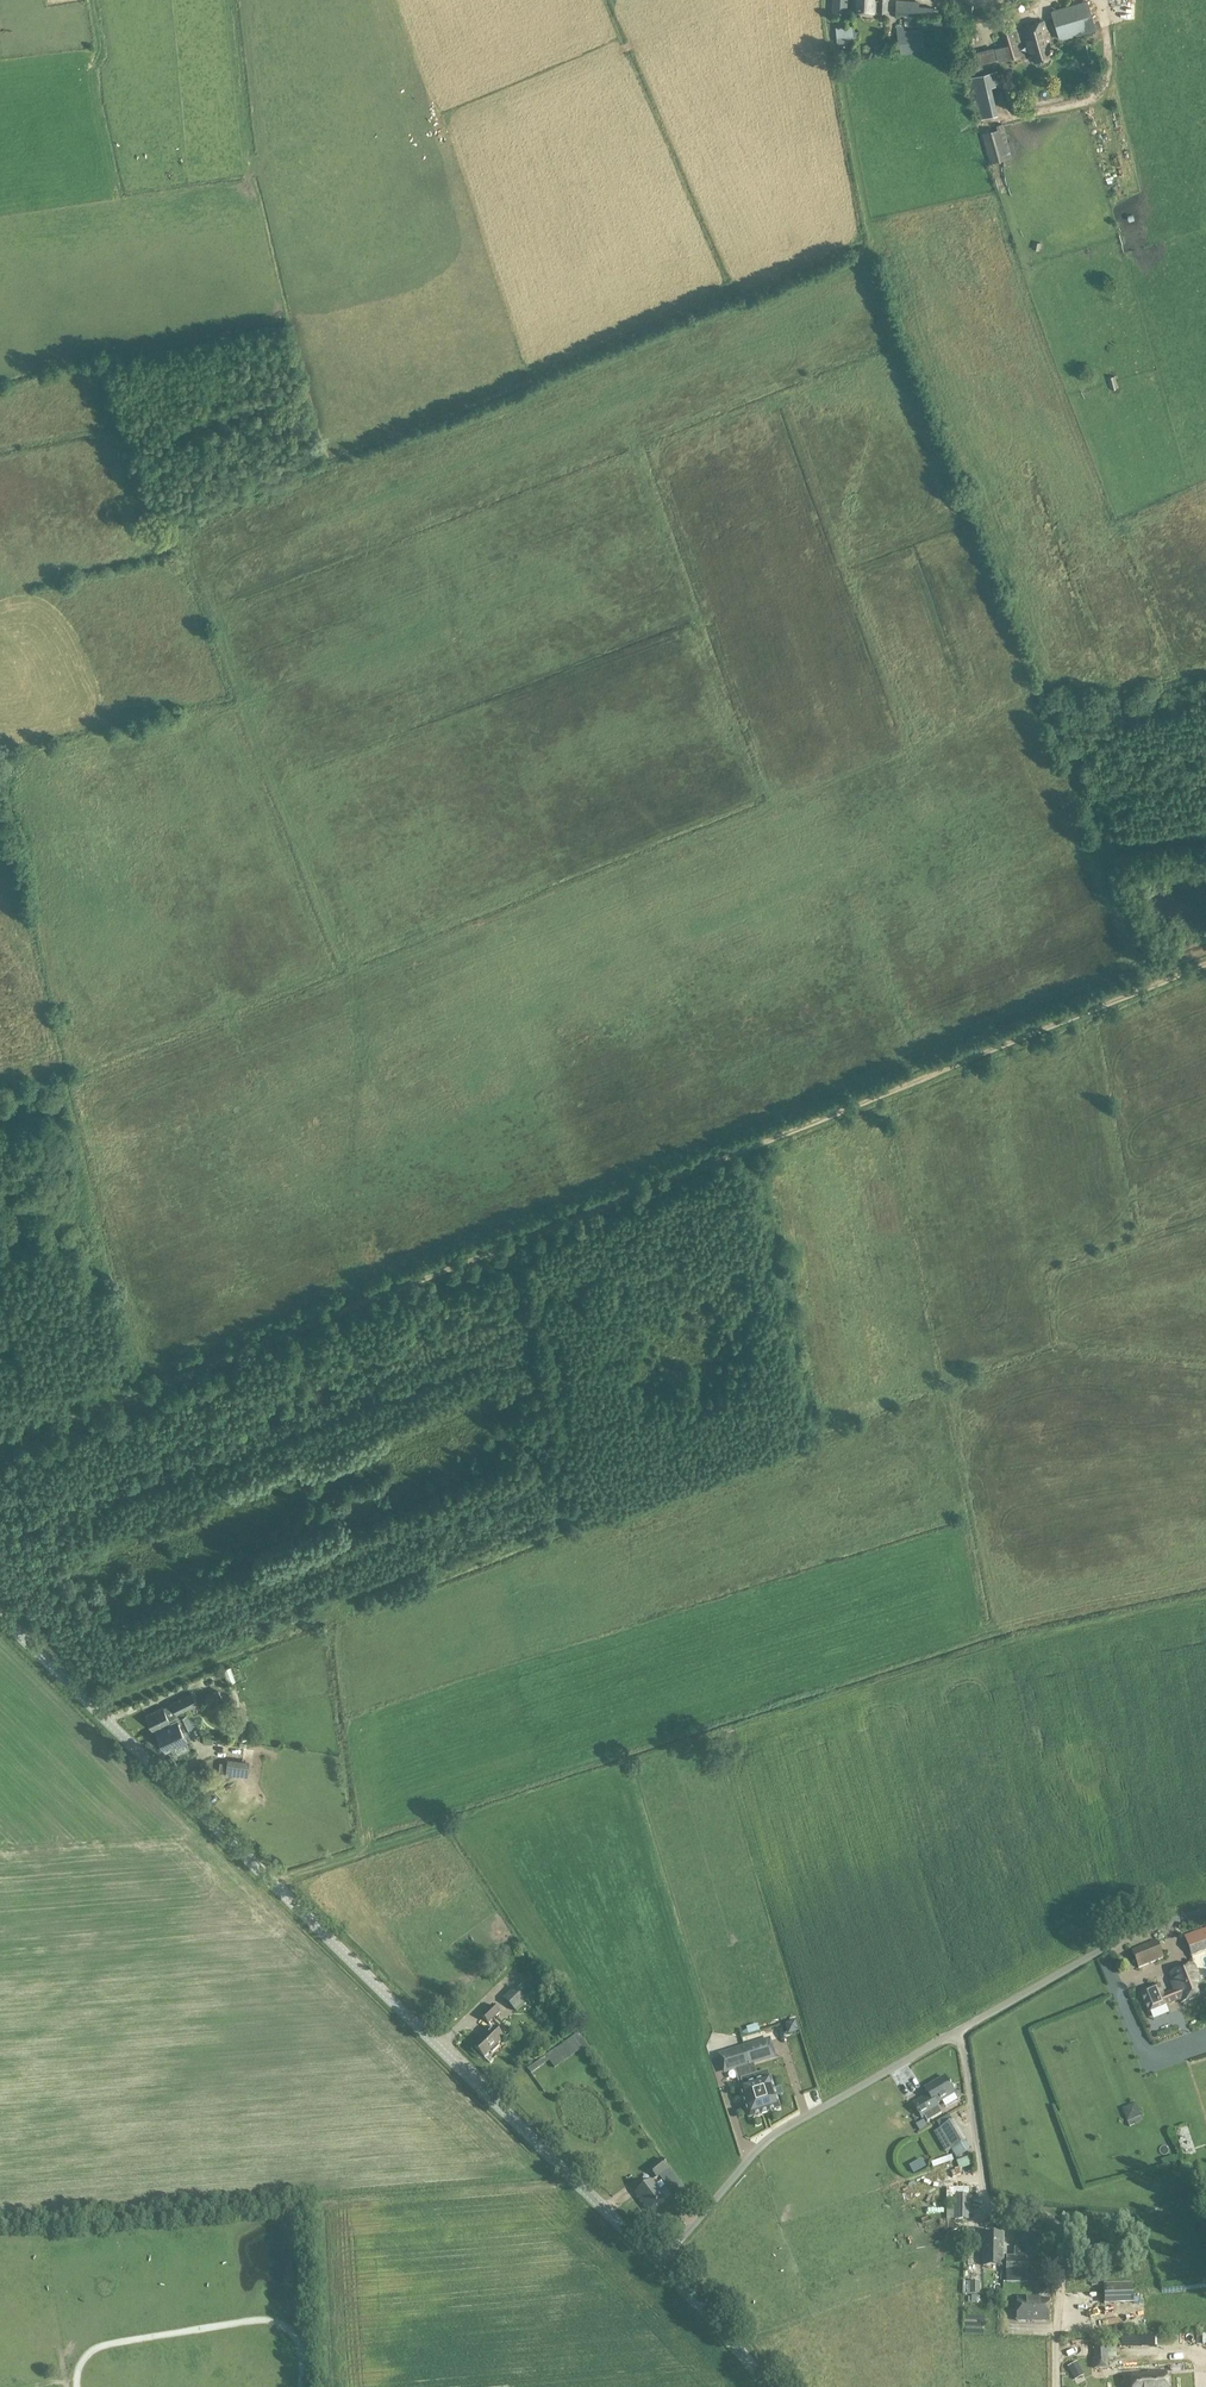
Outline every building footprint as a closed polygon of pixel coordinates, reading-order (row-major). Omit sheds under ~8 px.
[(845,0),(832,0),(832,8),(845,8),(845,0)] [(851,11),(887,12),(888,0),(851,0),(851,11)] [(1087,0),(1051,11),(1060,41),(1096,31),(1087,0)] [(929,29),(946,30),(946,6),(929,6),(929,29)] [(851,14),(838,13),(838,26),(850,27),(851,14)] [(908,14),(909,24),(917,24),(916,14),(908,14)] [(1051,57),(1048,47),(1051,46),(1044,21),(1022,28),(1030,53),(1032,52),(1035,62),(1051,57)] [(897,32),(899,46),(924,43),(923,29),(897,32)] [(1004,46),(995,49),(999,63),(1021,56),(1013,31),(1001,34),(1004,46)] [(993,48),(963,55),(968,76),(980,73),(979,69),(983,68),(982,64),(996,61),(993,48)] [(969,77),(979,119),(998,114),(991,86),(1001,84),(998,70),(969,77)] [(982,134),(991,164),(1012,157),(1003,127),(982,134)] [(996,1046),(1004,1043),(1002,1036),(993,1039),(996,1046)] [(229,1664),(222,1666),(225,1678),(232,1677),(229,1664)] [(216,1691),(207,1692),(209,1701),(217,1700),(216,1691)] [(153,1730),(170,1722),(179,1717),(178,1715),(199,1705),(193,1693),(172,1704),(163,1709),(163,1708),(146,1716),(153,1730)] [(121,1708),(123,1716),(132,1713),(130,1705),(121,1708)] [(245,1719),(243,1710),(235,1712),(237,1721),(245,1719)] [(188,1742),(183,1732),(193,1727),(187,1715),(180,1718),(180,1717),(170,1722),(153,1730),(154,1731),(156,1730),(167,1753),(188,1742)] [(226,1774),(248,1777),(250,1762),(228,1759),(226,1774)] [(1184,1937),(1192,1957),(1205,1951),(1205,1929),(1184,1937)] [(1157,1941),(1132,1951),(1139,1969),(1164,1959),(1157,1941)] [(1170,1974),(1182,2004),(1205,1994),(1193,1965),(1170,1974)] [(1168,2006),(1160,1986),(1141,1993),(1149,2013),(1168,2006)] [(504,1999),(516,2012),(527,2001),(515,1989),(504,1999)] [(493,2005),(492,2007),(481,2017),(489,2025),(501,2013),(493,2005)] [(797,2022),(782,2026),(788,2047),(792,2046),(795,2061),(807,2058),(797,2022)] [(505,2039),(494,2028),(475,2047),(485,2057),(490,2052),(492,2054),(500,2046),(499,2044),(505,2039)] [(564,2062),(587,2046),(578,2033),(555,2049),(564,2062)] [(743,2047),(749,2067),(776,2058),(770,2038),(743,2047)] [(724,2074),(736,2071),(749,2067),(743,2047),(718,2055),(724,2074)] [(749,2119),(762,2115),(758,2102),(760,2102),(755,2084),(753,2076),(741,2080),(743,2088),(740,2089),(749,2119)] [(939,2109),(937,2105),(955,2094),(950,2085),(950,2086),(945,2077),(925,2089),(929,2096),(920,2100),(929,2115),(939,2109)] [(762,2115),(780,2110),(770,2079),(755,2084),(760,2102),(758,2102),(762,2115)] [(1143,2122),(1136,2104),(1122,2109),(1130,2128),(1143,2122)] [(925,2119),(916,2122),(918,2129),(927,2127),(925,2119)] [(939,2130),(952,2151),(968,2142),(955,2121),(939,2130)] [(971,2156),(957,2161),(960,2170),(974,2165),(971,2156)] [(912,2172),(925,2165),(920,2157),(908,2164),(912,2172)] [(657,2179),(659,2177),(670,2169),(670,2168),(662,2158),(649,2169),(657,2179)] [(636,2194),(650,2211),(665,2199),(652,2182),(636,2194)] [(969,2221),(969,2195),(969,2188),(948,2188),(947,2205),(954,2206),(954,2195),(955,2195),(955,2207),(947,2206),(947,2220),(954,2220),(954,2221),(969,2221)] [(1028,2244),(1028,2230),(1026,2230),(1026,2232),(1017,2232),(1017,2244),(1028,2244)] [(1003,2256),(1003,2236),(984,2236),(984,2256),(1003,2256)] [(1027,2272),(1028,2261),(1026,2261),(1026,2249),(1015,2249),(1015,2261),(1007,2261),(1006,2272),(1027,2272)] [(981,2294),(981,2282),(971,2282),(971,2294),(981,2294)] [(1123,2301),(1123,2288),(1105,2288),(1106,2302),(1123,2301)] [(1048,2321),(1049,2299),(1038,2299),(1038,2303),(1018,2302),(1017,2320),(1048,2321)] [(1074,2313),(1087,2313),(1087,2301),(1075,2301),(1074,2313)] [(1013,2323),(1015,2330),(1024,2328),(1022,2321),(1013,2323)] [(1142,2334),(1121,2334),(1121,2343),(1142,2343),(1142,2334)] [(1094,2349),(1094,2370),(1108,2369),(1108,2349),(1094,2349)] [(1125,2349),(1116,2349),(1116,2356),(1124,2357),(1125,2349)] [(1166,2374),(1149,2375),(1132,2376),(1133,2386),(1167,2386),(1166,2374)] [(985,2378),(972,2378),(972,2386),(985,2386),(985,2378)]
